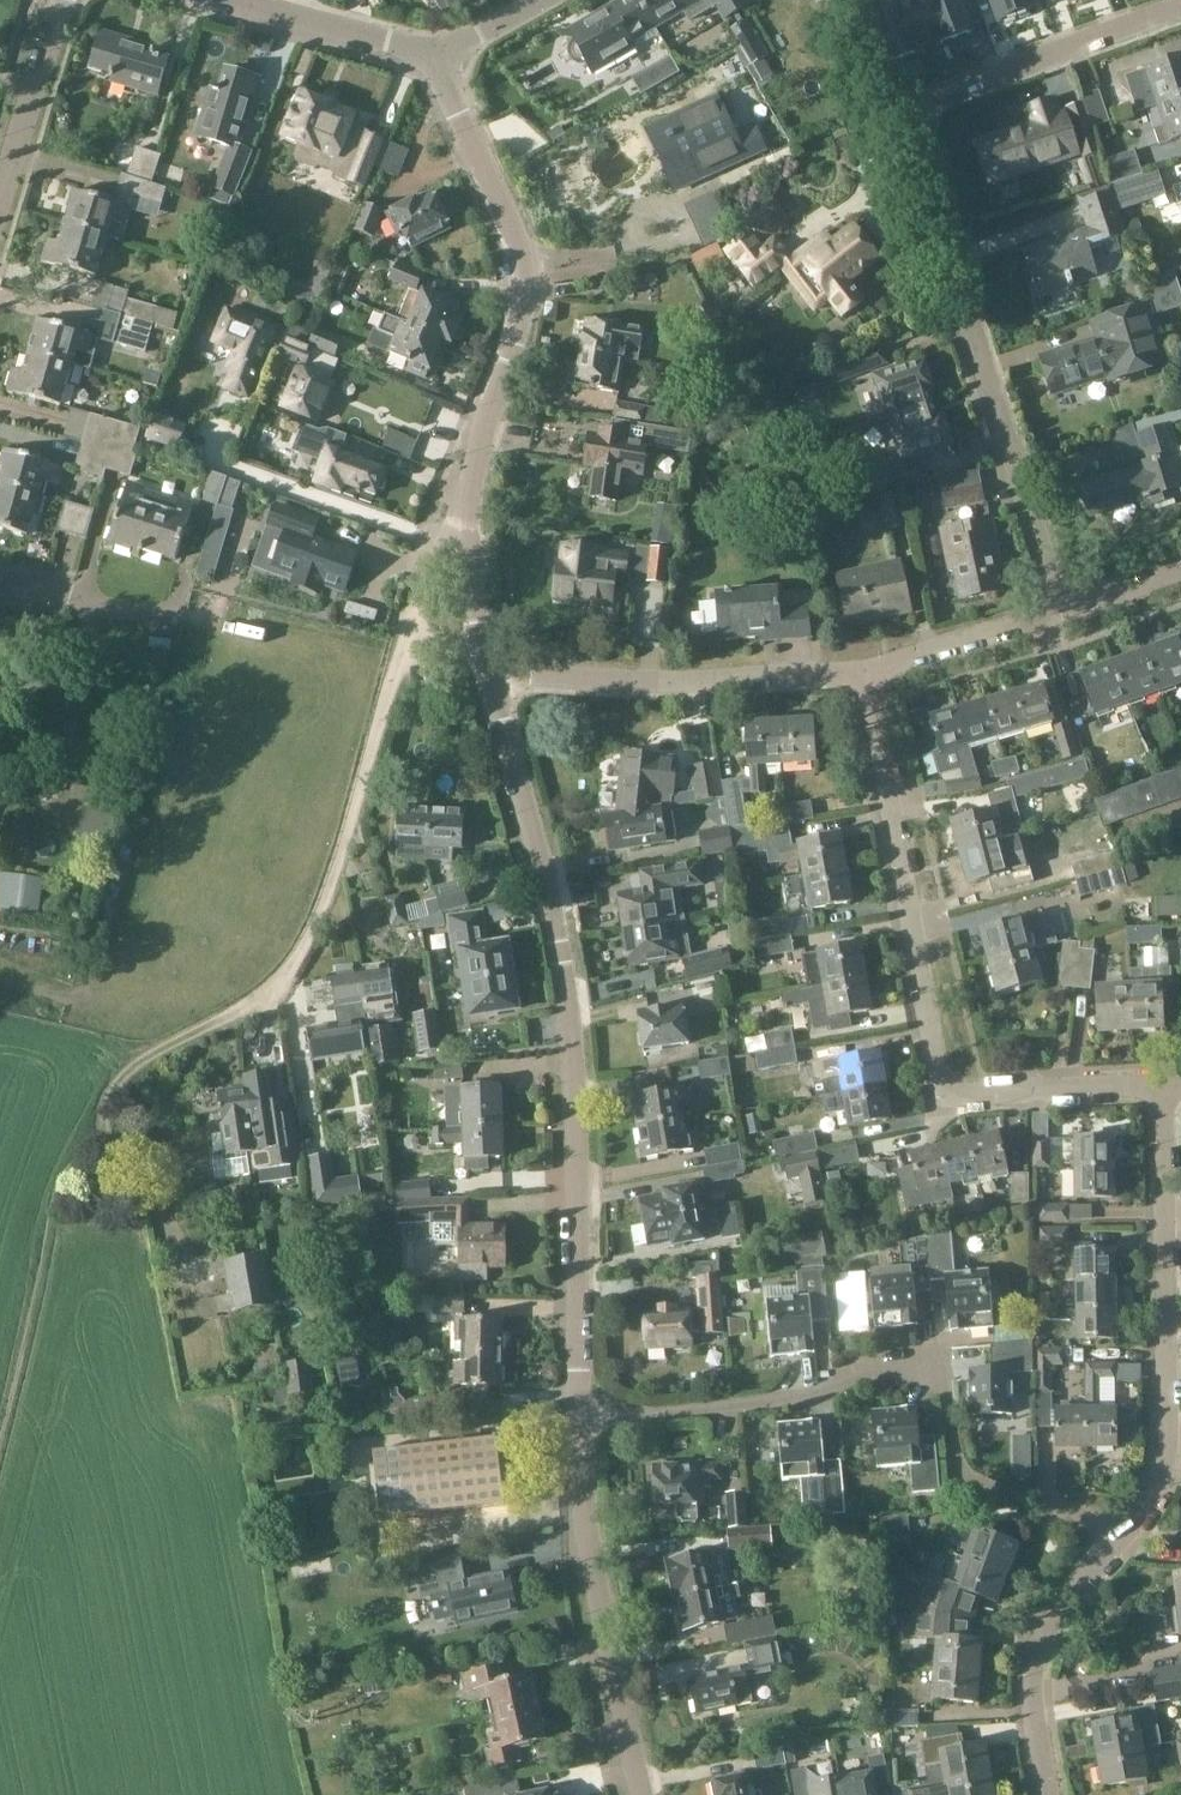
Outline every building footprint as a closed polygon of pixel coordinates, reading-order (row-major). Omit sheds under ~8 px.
[(441,15),(449,10),(450,12),(472,0),(433,0),(441,15)] [(637,48),(633,41),(655,28),(639,0),(620,0),(568,30),(575,42),(573,48),(580,60),(587,62),(593,73),(637,48)] [(711,0),(639,0),(655,28),(682,12),(689,23),(716,8),(711,0)] [(716,8),(724,21),(749,7),(745,0),(711,0),(716,8)] [(855,4),(878,68),(913,56),(911,51),(923,47),(911,16),(900,20),(892,0),(865,0),(855,4)] [(911,16),(923,47),(935,42),(936,47),(971,35),(958,0),(919,0),(923,12),(911,16)] [(1000,24),(1035,11),(1031,0),(992,0),(1000,24)] [(747,20),(730,31),(751,67),(768,57),(747,20)] [(153,48),(100,33),(90,68),(111,75),(110,78),(113,78),(111,84),(157,97),(168,60),(154,56),(156,52),(152,51),(153,48)] [(1131,95),(1150,89),(1155,105),(1180,96),(1180,57),(1143,70),(1144,71),(1125,78),(1131,95)] [(670,58),(651,69),(660,85),(679,74),(670,58)] [(233,149),(234,145),(236,136),(239,137),(240,133),(244,134),(259,80),(225,71),(220,90),(215,89),(214,92),(210,91),(197,139),(228,148),(233,149)] [(675,188),(762,148),(735,89),(648,129),(675,188)] [(1082,97),(1081,92),(1065,97),(1080,145),(1096,140),(1092,128),(1082,97)] [(1109,123),(1099,92),(1082,97),(1092,128),(1109,123)] [(299,93),(281,139),(300,146),(295,158),(297,163),(313,170),(318,167),(323,155),(338,161),(333,174),(335,179),(364,190),(383,141),(366,135),(365,137),(350,131),(356,116),(299,93)] [(1155,105),(1163,127),(1154,130),(1159,147),(1168,144),(1169,145),(1180,141),(1180,96),(1155,105)] [(1031,125),(975,144),(989,185),(1077,155),(1062,115),(1059,116),(1054,101),(1026,110),(1031,125)] [(233,149),(228,148),(210,190),(234,200),(253,152),(240,147),(234,145),(233,149)] [(137,149),(128,178),(153,186),(162,156),(137,149)] [(795,160),(790,149),(760,161),(765,173),(795,160)] [(1103,162),(1111,185),(1142,175),(1135,152),(1103,162)] [(1111,185),(1112,190),(1119,212),(1166,197),(1157,170),(1142,175),(1111,185)] [(75,192),(65,224),(108,237),(107,238),(122,243),(127,227),(132,210),(131,209),(134,198),(163,206),(168,191),(153,186),(128,178),(123,176),(115,203),(75,192)] [(1173,186),(1178,203),(1180,203),(1180,183),(1173,186)] [(1039,293),(1097,274),(1089,249),(1127,237),(1119,212),(1112,190),(1081,200),(1090,231),(1066,240),(1064,235),(1055,239),(1056,243),(1025,253),(1039,293)] [(432,193),(387,216),(398,237),(404,234),(411,249),(450,229),(432,193)] [(382,211),(366,204),(355,232),(372,238),(382,211)] [(732,236),(720,210),(692,223),(704,249),(732,236)] [(1138,220),(1125,224),(1130,239),(1143,235),(1138,220)] [(94,279),(107,238),(108,237),(65,224),(59,243),(49,240),(41,263),(94,279)] [(790,259),(780,267),(791,282),(806,270),(841,317),(862,301),(848,282),(878,259),(853,225),(832,241),(825,232),(790,259)] [(744,236),(724,251),(752,288),(780,267),(790,259),(775,238),(762,248),(759,244),(753,248),(744,236)] [(724,261),(717,246),(689,260),(696,274),(724,261)] [(424,276),(397,264),(390,281),(417,292),(424,276)] [(342,296),(352,270),(339,265),(328,290),(342,296)] [(1143,284),(1149,300),(1179,288),(1174,273),(1143,284)] [(1179,288),(1149,300),(1154,317),(1180,308),(1180,293),(1179,288)] [(424,294),(410,326),(443,341),(452,345),(454,342),(457,342),(459,341),(462,339),(463,336),(463,333),(463,331),(460,328),(466,311),(424,294)] [(120,315),(153,325),(172,330),(173,326),(177,326),(180,313),(157,307),(156,309),(125,300),(120,315)] [(1038,357),(1051,398),(1107,380),(1108,384),(1169,365),(1149,303),(1089,322),(1094,339),(1038,357)] [(299,309),(294,325),(307,330),(312,314),(299,309)] [(213,344),(235,353),(228,369),(234,371),(226,389),(228,390),(230,396),(240,400),(245,397),(249,398),(276,330),(226,310),(213,344)] [(145,354),(153,325),(120,315),(112,344),(145,354)] [(378,332),(396,340),(390,353),(411,362),(407,372),(426,380),(443,341),(410,326),(410,327),(403,323),(386,316),(378,332)] [(577,350),(580,351),(580,353),(623,360),(638,363),(644,329),(629,326),(585,319),(582,337),(579,336),(577,350)] [(94,337),(36,322),(28,353),(70,365),(74,351),(89,355),(94,337)] [(287,341),(308,348),(314,333),(307,330),(294,325),(288,338),(287,341)] [(308,348),(313,350),(335,359),(342,341),(315,330),(314,333),(308,348)] [(304,371),(313,350),(308,348),(287,341),(288,338),(286,337),(277,360),(304,371)] [(827,338),(819,339),(814,347),(815,356),(821,361),(830,359),(835,352),(834,342),(827,338)] [(837,363),(838,365),(812,375),(818,390),(885,362),(879,346),(837,363)] [(59,407),(70,365),(28,353),(23,374),(12,371),(7,393),(59,407)] [(567,384),(574,385),(574,386),(618,393),(623,360),(580,353),(578,365),(570,363),(567,384)] [(924,393),(933,390),(923,360),(875,375),(884,405),(893,402),(896,414),(928,404),(924,393)] [(284,406),(283,409),(318,423),(334,385),(298,371),(290,392),(279,387),(273,402),(284,406)] [(614,421),(642,425),(649,426),(662,428),(664,411),(616,403),(614,421)] [(931,414),(928,404),(896,414),(900,424),(891,427),(901,457),(950,441),(940,412),(931,414)] [(1178,407),(1141,420),(1143,427),(1148,425),(1150,430),(1160,426),(1160,425),(1175,420),(1177,425),(1180,424),(1180,416),(1178,407)] [(179,451),(187,425),(157,414),(148,441),(179,451)] [(83,443),(110,451),(113,442),(118,424),(91,416),(83,443)] [(113,442),(135,448),(141,430),(118,424),(113,442)] [(600,438),(591,437),(586,466),(596,468),(591,497),(616,501),(621,471),(642,474),(646,446),(690,452),(693,433),(662,428),(647,426),(645,445),(625,443),(626,436),(600,433),(600,438)] [(1080,487),(1089,515),(1142,498),(1143,501),(1146,501),(1148,507),(1179,497),(1176,489),(1180,487),(1180,471),(1167,426),(1137,435),(1146,463),(1134,467),(1135,469),(1080,487)] [(408,438),(389,430),(383,447),(401,455),(408,438)] [(135,448),(113,442),(110,451),(105,469),(130,476),(138,449),(135,448)] [(102,479),(105,469),(110,451),(83,443),(76,472),(102,479)] [(341,496),(344,486),(376,498),(379,492),(384,491),(386,484),(383,481),(386,473),(339,456),(340,453),(328,449),(314,487),(341,496)] [(62,468),(6,452),(0,473),(0,485),(37,496),(41,481),(57,486),(62,468)] [(875,479),(879,495),(898,490),(927,481),(922,465),(875,479)] [(217,508),(218,506),(227,479),(210,473),(200,502),(217,508)] [(227,479),(218,506),(231,510),(232,510),(241,484),(227,479)] [(141,554),(143,554),(145,555),(146,552),(176,561),(193,505),(178,501),(160,495),(142,490),(142,489),(127,484),(107,547),(140,557),(141,554)] [(37,496),(0,485),(0,530),(26,537),(37,496)] [(985,503),(981,486),(941,494),(944,511),(985,503)] [(905,527),(898,490),(879,495),(879,496),(886,530),(905,527)] [(93,511),(65,504),(58,531),(85,539),(93,511)] [(278,505),(270,525),(288,532),(276,566),(297,574),(293,583),(319,592),(323,583),(343,591),(347,581),(350,582),(355,566),(353,565),(356,555),(311,538),(318,520),(278,505)] [(944,527),(949,550),(943,552),(947,568),(954,566),(960,597),(995,590),(990,567),(999,566),(991,528),(984,529),(982,518),(944,527)] [(671,546),(674,527),(655,523),(652,543),(671,546)] [(669,550),(650,548),(646,582),(664,585),(669,550)] [(559,564),(555,598),(597,603),(598,591),(612,593),(614,574),(623,575),(625,555),(588,551),(586,568),(559,564)] [(908,609),(898,563),(836,577),(846,623),(908,609)] [(731,595),(731,591),(724,592),(724,595),(715,596),(718,638),(759,635),(759,640),(809,637),(807,608),(779,610),(777,591),(731,595)] [(631,627),(628,618),(613,621),(616,630),(631,627)] [(1144,654),(1158,692),(1160,697),(1175,691),(1174,687),(1180,684),(1180,651),(1178,641),(1175,642),(1173,637),(1155,644),(1157,649),(1144,654)] [(1144,654),(1113,665),(1127,703),(1128,703),(1129,707),(1145,702),(1143,697),(1158,692),(1144,654)] [(1111,709),(1127,703),(1113,665),(1082,676),(1095,714),(1097,713),(1098,718),(1113,713),(1111,709)] [(1042,686),(1013,694),(1023,731),(1052,723),(1042,686)] [(985,703),(995,739),(1023,731),(1013,694),(985,703)] [(910,700),(914,717),(929,713),(925,696),(910,700)] [(959,710),(969,747),(995,739),(985,703),(959,710)] [(930,719),(939,751),(933,753),(939,775),(940,776),(960,770),(963,779),(946,781),(948,796),(982,791),(981,785),(969,747),(959,710),(930,719)] [(813,721),(779,724),(782,765),(815,762),(813,721)] [(750,778),(721,783),(724,801),(725,800),(730,828),(730,833),(749,830),(743,795),(768,794),(767,766),(782,765),(779,724),(746,726),(748,767),(750,767),(750,778)] [(1077,756),(1068,725),(1054,729),(1063,761),(1077,756)] [(933,753),(920,757),(926,779),(939,775),(933,753)] [(624,754),(617,817),(671,808),(674,786),(658,784),(661,758),(624,754)] [(1016,758),(1003,761),(1008,777),(1020,773),(1016,758)] [(1003,761),(991,764),(996,780),(1008,777),(1003,761)] [(1085,761),(1007,783),(1012,800),(1090,779),(1085,761)] [(690,769),(696,805),(724,801),(721,783),(718,764),(690,769)] [(1172,774),(1180,799),(1180,771),(1172,774)] [(1172,774),(1153,781),(1162,806),(1180,799),(1172,774)] [(1153,781),(1133,787),(1143,812),(1162,806),(1153,781)] [(1133,787),(1115,794),(1124,819),(1143,812),(1133,787)] [(1096,800),(1105,826),(1124,819),(1115,794),(1096,800)] [(810,803),(783,808),(786,824),(789,823),(789,824),(813,820),(810,803)] [(952,823),(960,853),(1018,838),(1014,825),(1009,806),(992,810),(992,813),(952,823)] [(606,818),(612,852),(676,841),(671,808),(617,817),(606,818)] [(397,860),(426,862),(429,813),(400,811),(398,848),(397,860)] [(426,862),(443,862),(442,868),(458,869),(459,852),(462,852),(464,815),(429,813),(426,862)] [(730,833),(734,853),(735,859),(767,853),(769,866),(782,864),(802,861),(805,877),(845,870),(839,836),(799,843),(800,846),(793,847),(789,824),(789,823),(786,824),(749,830),(730,833)] [(703,858),(734,853),(730,833),(730,828),(699,833),(703,858)] [(1010,875),(1006,858),(1023,853),(1019,837),(1018,838),(960,853),(968,886),(1010,875)] [(1071,864),(1076,881),(1122,869),(1117,852),(1071,864)] [(645,892),(621,896),(627,931),(679,923),(684,921),(685,921),(680,888),(702,884),(698,864),(642,873),(645,892)] [(1126,886),(1122,869),(1076,881),(1080,898),(1126,886)] [(784,881),(787,899),(808,894),(811,910),(851,903),(845,870),(805,877),(784,881)] [(44,880),(8,875),(2,913),(38,918),(44,880)] [(464,889),(435,898),(441,915),(470,907),(464,889)] [(392,927),(409,923),(402,896),(386,900),(392,927)] [(1155,900),(1156,917),(1180,916),(1180,899),(1155,900)] [(978,931),(987,963),(1043,947),(1055,944),(1052,929),(1045,931),(1040,914),(1025,918),(978,931)] [(460,953),(466,984),(518,976),(515,959),(511,960),(508,944),(479,949),(475,918),(483,916),(483,915),(450,920),(455,954),(460,953)] [(788,919),(747,926),(750,941),(791,934),(788,919)] [(689,957),(684,921),(679,923),(627,931),(633,966),(689,957)] [(1161,943),(1160,928),(1126,930),(1127,945),(1161,943)] [(791,934),(750,941),(753,957),(793,950),(791,934)] [(747,947),(745,937),(730,940),(732,950),(747,947)] [(1059,988),(1075,989),(1080,950),(1080,944),(1064,943),(1059,988)] [(808,988),(811,988),(824,986),(824,987),(864,979),(857,946),(818,953),(818,955),(802,958),(808,988)] [(1047,963),(1043,947),(987,963),(996,996),(1042,983),(1037,965),(1047,963)] [(531,951),(532,959),(541,958),(540,949),(531,951)] [(693,981),(734,970),(730,953),(729,949),(688,960),(693,981)] [(1158,949),(1144,950),(1145,968),(1159,968),(1159,967),(1158,949)] [(1075,989),(1090,991),(1095,952),(1080,950),(1075,989)] [(749,966),(747,953),(730,953),(734,970),(749,966)] [(336,970),(337,977),(331,977),(339,1026),(349,1025),(354,1053),(345,1054),(348,1077),(368,1074),(372,1097),(379,1096),(373,1073),(375,1073),(374,1067),(360,973),(351,974),(350,968),(336,970)] [(1129,986),(1126,986),(1129,1030),(1161,1027),(1159,988),(1172,987),(1171,968),(1128,970),(1129,986)] [(390,985),(388,969),(360,973),(374,1067),(395,1063),(391,1034),(385,1034),(384,1023),(402,1020),(397,984),(390,985)] [(521,995),(518,976),(466,984),(471,1018),(519,1011),(516,995),(521,995)] [(693,1000),(719,993),(715,976),(710,977),(709,977),(689,983),(693,1000)] [(827,1003),(830,1020),(870,1012),(864,979),(824,987),(824,986),(811,988),(814,1006),(827,1003)] [(1097,1031),(1129,1030),(1126,986),(1094,988),(1097,1031)] [(683,1006),(638,1013),(643,1052),(688,1045),(683,1006)] [(413,1015),(416,1035),(438,1031),(435,1012),(413,1015)] [(256,1037),(248,1030),(242,1037),(249,1044),(256,1037)] [(791,1031),(764,1036),(767,1051),(794,1046),(791,1031)] [(441,1039),(443,1054),(456,1052),(453,1037),(441,1039)] [(755,1054),(758,1071),(798,1064),(794,1046),(767,1051),(755,1054)] [(814,1084),(825,1082),(827,1097),(837,1096),(883,1088),(877,1055),(838,1062),(838,1064),(812,1069),(814,1084)] [(702,1081),(731,1076),(728,1058),(698,1063),(702,1081)] [(464,1079),(462,1062),(434,1065),(436,1082),(464,1079)] [(247,1091),(241,1092),(250,1155),(253,1172),(293,1166),(284,1101),(274,1102),(270,1073),(246,1077),(247,1091)] [(477,1089),(463,1089),(465,1125),(500,1123),(498,1081),(477,1082),(477,1089)] [(690,1088),(632,1098),(638,1129),(679,1121),(677,1106),(693,1104),(690,1088)] [(889,1122),(883,1088),(837,1096),(840,1113),(846,1112),(849,1129),(889,1122)] [(252,1176),(249,1155),(250,1155),(241,1092),(218,1095),(227,1158),(214,1160),(217,1181),(252,1176)] [(682,1137),(679,1121),(638,1129),(643,1159),(695,1150),(693,1135),(682,1137)] [(432,1147),(466,1145),(467,1170),(489,1169),(488,1160),(502,1159),(500,1123),(465,1125),(465,1128),(431,1129),(432,1147)] [(776,1161),(817,1153),(818,1152),(814,1134),(772,1143),(776,1161)] [(996,1134),(968,1141),(977,1179),(990,1175),(992,1180),(1006,1177),(996,1134)] [(1073,1139),(1074,1169),(1110,1169),(1110,1139),(1073,1139)] [(1033,1169),(1041,1169),(1050,1169),(1049,1140),(1033,1140),(1033,1169)] [(968,1141),(938,1148),(947,1186),(962,1182),(963,1187),(978,1184),(977,1179),(968,1141)] [(856,1144),(818,1152),(817,1153),(821,1171),(860,1163),(856,1144)] [(739,1162),(736,1146),(704,1152),(707,1168),(729,1164),(739,1162)] [(913,1172),(907,1174),(911,1193),(917,1192),(917,1194),(933,1190),(934,1194),(948,1190),(947,1186),(938,1148),(909,1154),(913,1172)] [(307,1159),(314,1209),(362,1202),(359,1177),(335,1180),(332,1155),(307,1159)] [(813,1159),(777,1167),(783,1182),(817,1175),(813,1159)] [(742,1162),(702,1169),(705,1185),(735,1180),(734,1177),(744,1175),(742,1162)] [(1110,1169),(1074,1169),(1074,1200),(1111,1199),(1110,1169)] [(839,1173),(823,1176),(827,1192),(843,1189),(839,1173)] [(1028,1202),(1028,1176),(1012,1176),(1012,1205),(1028,1202)] [(393,1186),(395,1203),(396,1203),(419,1200),(417,1183),(393,1186)] [(639,1200),(644,1224),(705,1213),(703,1201),(697,1202),(694,1186),(666,1191),(666,1190),(658,1191),(659,1197),(639,1200)] [(1033,1192),(1033,1223),(1039,1223),(1068,1222),(1068,1207),(1044,1207),(1044,1192),(1033,1192)] [(986,1211),(983,1197),(968,1201),(971,1215),(986,1211)] [(397,1225),(431,1223),(430,1248),(459,1248),(459,1281),(487,1281),(487,1267),(505,1267),(505,1229),(468,1227),(468,1200),(408,1202),(396,1203),(397,1225)] [(648,1247),(666,1244),(667,1249),(676,1247),(676,1246),(703,1241),(701,1228),(719,1224),(716,1211),(705,1213),(644,1224),(648,1247)] [(1068,1246),(1068,1244),(1067,1230),(1040,1230),(1040,1246),(1065,1246),(1068,1246)] [(785,1262),(814,1256),(815,1261),(838,1257),(833,1232),(781,1242),(785,1262)] [(951,1233),(929,1238),(931,1282),(948,1281),(951,1333),(993,1329),(991,1307),(999,1306),(997,1285),(990,1285),(988,1271),(955,1274),(951,1233)] [(875,1329),(917,1326),(915,1294),(930,1294),(930,1282),(931,1282),(929,1238),(926,1239),(926,1237),(899,1244),(902,1271),(871,1274),(875,1329)] [(1068,1246),(1065,1246),(1065,1281),(1077,1281),(1112,1281),(1112,1280),(1120,1280),(1120,1260),(1112,1261),(1112,1252),(1094,1252),(1094,1243),(1068,1244),(1068,1246)] [(226,1264),(231,1297),(216,1299),(218,1314),(271,1306),(264,1258),(226,1264)] [(646,1350),(670,1348),(675,1352),(683,1351),(687,1347),(691,1347),(690,1333),(699,1332),(699,1335),(723,1335),(720,1262),(691,1264),(692,1279),(696,1279),(698,1311),(689,1312),(689,1311),(677,1312),(677,1306),(657,1308),(657,1313),(644,1314),(646,1350)] [(765,1288),(767,1301),(771,1358),(815,1355),(813,1323),(830,1322),(825,1268),(798,1270),(800,1287),(782,1289),(782,1287),(765,1288)] [(1112,1281),(1077,1281),(1077,1311),(1113,1311),(1112,1281)] [(1049,1312),(1049,1295),(1033,1295),(1033,1312),(1049,1312)] [(464,1296),(433,1296),(433,1314),(464,1314),(464,1296)] [(1113,1341),(1113,1311),(1077,1311),(1077,1341),(1113,1341)] [(457,1354),(500,1354),(501,1321),(458,1320),(457,1336),(457,1354)] [(993,1328),(994,1346),(1021,1343),(1030,1342),(1028,1325),(993,1328)] [(401,1349),(400,1333),(385,1333),(386,1350),(401,1349)] [(1034,1373),(1033,1342),(1030,1342),(1021,1343),(994,1346),(992,1346),(992,1370),(971,1372),(971,1416),(1014,1413),(1014,1374),(1034,1373)] [(257,1351),(259,1363),(255,1364),(257,1374),(271,1372),(272,1384),(283,1383),(279,1348),(257,1351)] [(1063,1365),(1062,1350),(1035,1350),(1035,1393),(1051,1393),(1051,1366),(1063,1365)] [(499,1388),(500,1354),(457,1354),(456,1387),(499,1388)] [(339,1382),(340,1382),(358,1379),(359,1379),(357,1358),(336,1361),(339,1382)] [(310,1393),(305,1363),(284,1367),(290,1397),(310,1393)] [(1056,1429),(1116,1429),(1116,1422),(1116,1411),(1101,1411),(1100,1381),(1115,1381),(1115,1364),(1085,1365),(1086,1411),(1070,1411),(1061,1411),(1056,1411),(1056,1429)] [(398,1395),(398,1390),(383,1392),(386,1421),(386,1422),(442,1416),(440,1397),(405,1401),(398,1395)] [(1061,1403),(1061,1411),(1070,1411),(1070,1403),(1061,1403)] [(911,1467),(913,1495),(939,1493),(935,1438),(918,1440),(916,1409),(874,1413),(878,1469),(911,1467)] [(1116,1411),(1116,1422),(1128,1422),(1128,1410),(1116,1411)] [(363,1411),(353,1411),(354,1421),(364,1420),(363,1411)] [(846,1517),(841,1463),(826,1464),(822,1422),(778,1426),(782,1482),(808,1480),(812,1520),(846,1517)] [(1115,1447),(1116,1429),(1056,1429),(1056,1447),(1115,1447)] [(1013,1478),(1031,1478),(1030,1437),(1013,1437),(1013,1478)] [(497,1439),(373,1454),(380,1521),(504,1506),(497,1439)] [(652,1468),(654,1505),(675,1504),(676,1523),(697,1522),(696,1503),(703,1502),(702,1480),(722,1479),(721,1464),(652,1468)] [(746,1529),(744,1494),(727,1495),(730,1530),(746,1529)] [(848,1519),(863,1517),(861,1500),(847,1502),(848,1519)] [(910,1546),(908,1517),(879,1518),(879,1525),(880,1537),(880,1539),(910,1546)] [(871,1538),(880,1537),(879,1525),(870,1526),(871,1538)] [(729,1552),(772,1549),(770,1528),(727,1530),(729,1552)] [(966,1529),(957,1556),(1007,1574),(1017,1545),(976,1531),(966,1529)] [(866,1540),(855,1541),(857,1555),(868,1554),(866,1540)] [(666,1559),(670,1579),(666,1583),(668,1592),(673,1596),(674,1598),(676,1598),(733,1586),(730,1568),(726,1550),(723,1551),(709,1555),(709,1554),(695,1557),(695,1553),(666,1559)] [(410,1565),(413,1581),(439,1576),(442,1593),(433,1595),(438,1620),(457,1617),(458,1623),(517,1611),(509,1573),(473,1581),(467,1554),(410,1565)] [(916,1607),(915,1609),(915,1612),(936,1615),(968,1621),(976,1595),(982,1597),(996,1603),(1007,1574),(957,1556),(947,1585),(925,1575),(921,1586),(910,1582),(901,1604),(916,1607)] [(683,1630),(724,1621),(724,1622),(738,1619),(734,1601),(750,1597),(747,1583),(733,1586),(676,1598),(683,1630)] [(896,1604),(897,1591),(882,1589),(881,1603),(896,1604)] [(926,1669),(936,1669),(978,1674),(981,1643),(972,1642),(966,1642),(968,1621),(936,1615),(915,1612),(913,1628),(912,1638),(929,1639),(927,1662),(926,1669)] [(887,1614),(886,1626),(895,1626),(897,1616),(887,1614)] [(729,1646),(744,1643),(777,1636),(773,1618),(725,1628),(729,1646)] [(689,1680),(696,1714),(751,1703),(747,1680),(752,1679),(785,1672),(777,1636),(744,1643),(750,1668),(689,1680)] [(309,1668),(301,1666),(292,1670),(290,1676),(293,1682),(299,1684),(308,1680),(311,1674),(309,1668)] [(488,1699),(492,1717),(537,1707),(530,1675),(501,1682),(497,1666),(458,1676),(462,1692),(479,1688),(482,1701),(488,1699)] [(430,1688),(453,1683),(450,1668),(426,1673),(430,1688)] [(1155,1688),(1180,1683),(1180,1680),(1179,1668),(1152,1673),(1155,1688)] [(975,1704),(978,1674),(936,1669),(933,1700),(975,1704)] [(366,1696),(382,1694),(380,1681),(364,1683),(366,1696)] [(1180,1698),(1180,1683),(1155,1688),(1157,1702),(1180,1698)] [(544,1739),(537,1707),(492,1717),(496,1734),(490,1736),(492,1748),(487,1750),(491,1767),(518,1760),(515,1746),(544,1739)] [(1093,1727),(1099,1758),(1141,1750),(1160,1746),(1160,1745),(1157,1745),(1154,1725),(1156,1725),(1153,1708),(1131,1712),(1132,1719),(1093,1727)] [(891,1713),(891,1728),(918,1727),(918,1712),(891,1713)] [(891,1728),(892,1743),(918,1742),(918,1727),(891,1728)] [(984,1746),(930,1754),(935,1785),(935,1786),(989,1776),(984,1746)] [(1141,1750),(1099,1758),(1104,1788),(1147,1780),(1141,1750)] [(785,1765),(782,1751),(754,1756),(757,1770),(785,1765)] [(840,1780),(843,1794),(874,1794),(872,1787),(886,1784),(881,1757),(867,1759),(870,1775),(840,1780)] [(474,1783),(471,1770),(447,1775),(450,1788),(474,1783)] [(840,1780),(840,1776),(807,1783),(805,1771),(791,1773),(795,1794),(843,1794),(840,1780)] [(473,1784),(475,1794),(520,1794),(516,1775),(473,1784)] [(759,1793),(756,1794),(753,1775),(710,1784),(712,1794),(760,1794),(759,1793)] [(989,1776),(935,1786),(935,1785),(906,1790),(907,1794),(992,1794),(989,1776)]
